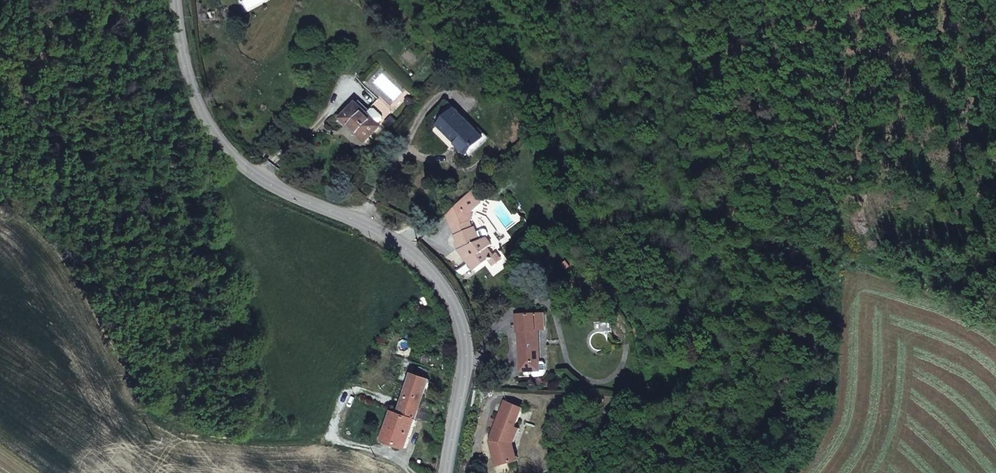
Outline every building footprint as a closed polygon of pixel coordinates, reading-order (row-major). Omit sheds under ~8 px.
[(356,105),(341,120),(365,144),(379,129),(356,105)] [(488,135),(459,107),(441,123),(470,152),(488,135)] [(475,188),(450,211),(461,224),(456,227),(463,245),(460,246),(477,269),(492,259),(497,255),(490,245),(495,244),(489,234),(483,237),(478,225),(476,225),(473,219),(481,216),(478,209),(488,200),(475,188)] [(497,255),(492,259),(497,266),(506,259),(501,252),(497,255)] [(550,309),(541,310),(541,327),(550,327),(550,309)] [(541,310),(521,310),(521,317),(527,317),(527,327),(523,327),(524,367),(539,367),(539,359),(543,358),(541,327),(541,310)] [(622,320),(607,320),(606,331),(622,331),(622,320)] [(409,448),(432,377),(416,373),(403,412),(402,414),(405,415),(396,444),(409,448)] [(491,440),(497,466),(513,462),(509,445),(510,443),(513,445),(515,439),(512,438),(517,426),(525,408),(508,400),(494,435),(497,436),(495,439),(491,440)] [(386,440),(396,444),(405,415),(402,414),(403,412),(396,410),(386,440)] [(522,428),(517,426),(512,438),(515,439),(513,445),(510,443),(509,445),(513,462),(519,460),(515,445),(522,428)]
